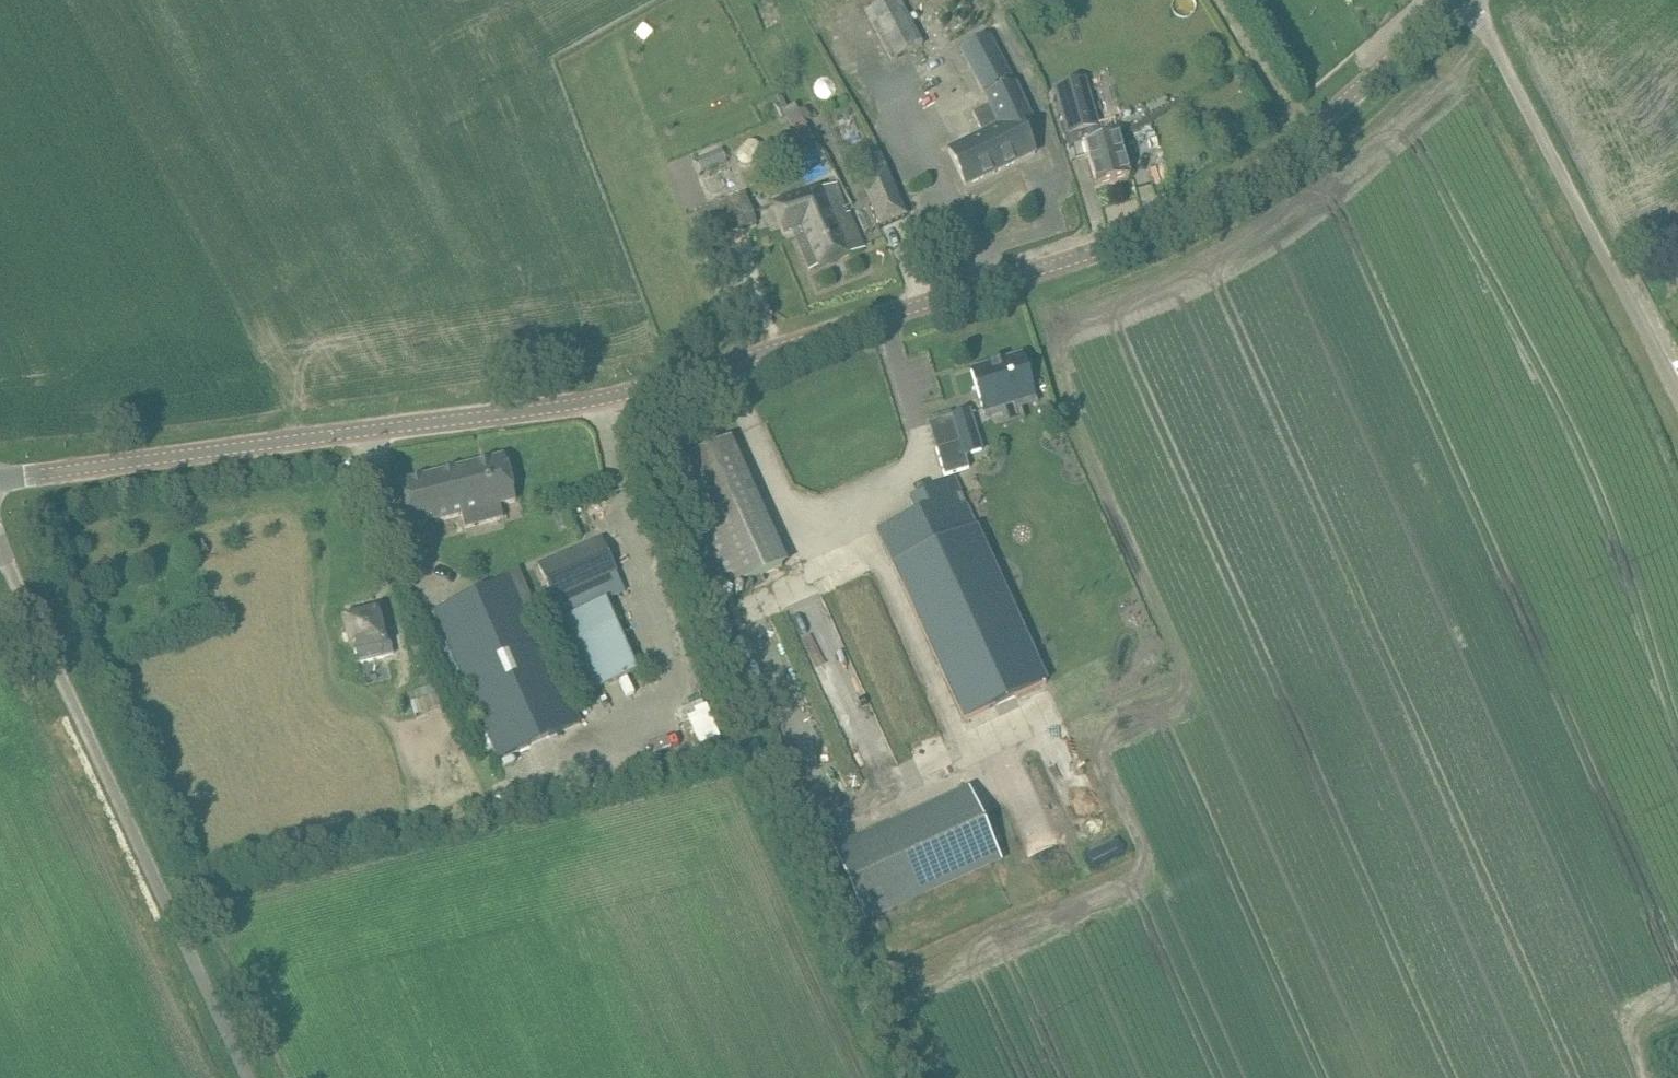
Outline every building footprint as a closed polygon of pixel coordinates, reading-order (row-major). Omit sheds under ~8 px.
[(891,61),(923,45),(900,0),(893,0),(866,14),(891,61)] [(1011,79),(1001,59),(988,36),(961,51),(984,93),(1011,79)] [(1080,132),(1090,164),(1096,185),(1130,175),(1117,132),(1100,137),(1084,80),(1054,89),(1068,135),(1080,132)] [(981,136),(949,151),(965,187),(1035,154),(1022,125),(1032,120),(1015,84),(986,97),(989,105),(971,114),(981,136)] [(802,146),(814,140),(802,118),(791,100),(780,106),(790,125),(802,146)] [(737,157),(737,159),(737,160),(738,162),(738,163),(740,165),(741,165),(742,166),(744,166),(745,166),(747,166),(749,166),(750,165),(751,164),(759,155),(760,154),(760,152),(761,151),(761,149),(760,147),(760,146),(759,144),(758,143),(757,142),(755,142),(754,141),(752,141),(750,142),(749,142),(748,143),(746,144),(739,153),(738,154),(737,156),(737,157)] [(908,217),(878,148),(851,160),(879,230),(908,217)] [(792,230),(794,234),(850,212),(847,206),(844,208),(835,185),(773,207),(784,233),(792,230)] [(708,242),(756,223),(745,194),(697,212),(708,242)] [(865,248),(857,228),(850,212),(794,234),(810,272),(865,248)] [(1033,393),(1021,355),(971,371),(984,414),(1001,408),(999,403),(1033,393)] [(969,411),(953,416),(961,442),(937,449),(946,476),(969,469),(966,456),(982,451),(969,411)] [(663,469),(672,489),(720,594),(782,566),(725,441),(663,469)] [(503,521),(499,505),(514,501),(504,458),(397,485),(408,531),(461,516),(465,530),(503,521)] [(1047,681),(1017,615),(955,479),(910,500),(915,513),(880,529),(966,718),(1047,681)] [(602,540),(540,568),(564,621),(561,622),(592,693),(641,670),(610,600),(625,593),(602,540)] [(580,724),(515,576),(434,612),(499,760),(580,724)] [(379,616),(348,623),(354,651),(357,650),(359,661),(381,656),(379,646),(385,644),(379,616)] [(1035,645),(1046,640),(1042,632),(1031,638),(1035,645)] [(416,714),(441,706),(434,685),(409,693),(416,714)] [(699,752),(723,742),(704,698),(680,708),(699,752)] [(969,789),(832,851),(849,887),(864,920),(1000,858),(985,825),(969,789)]
